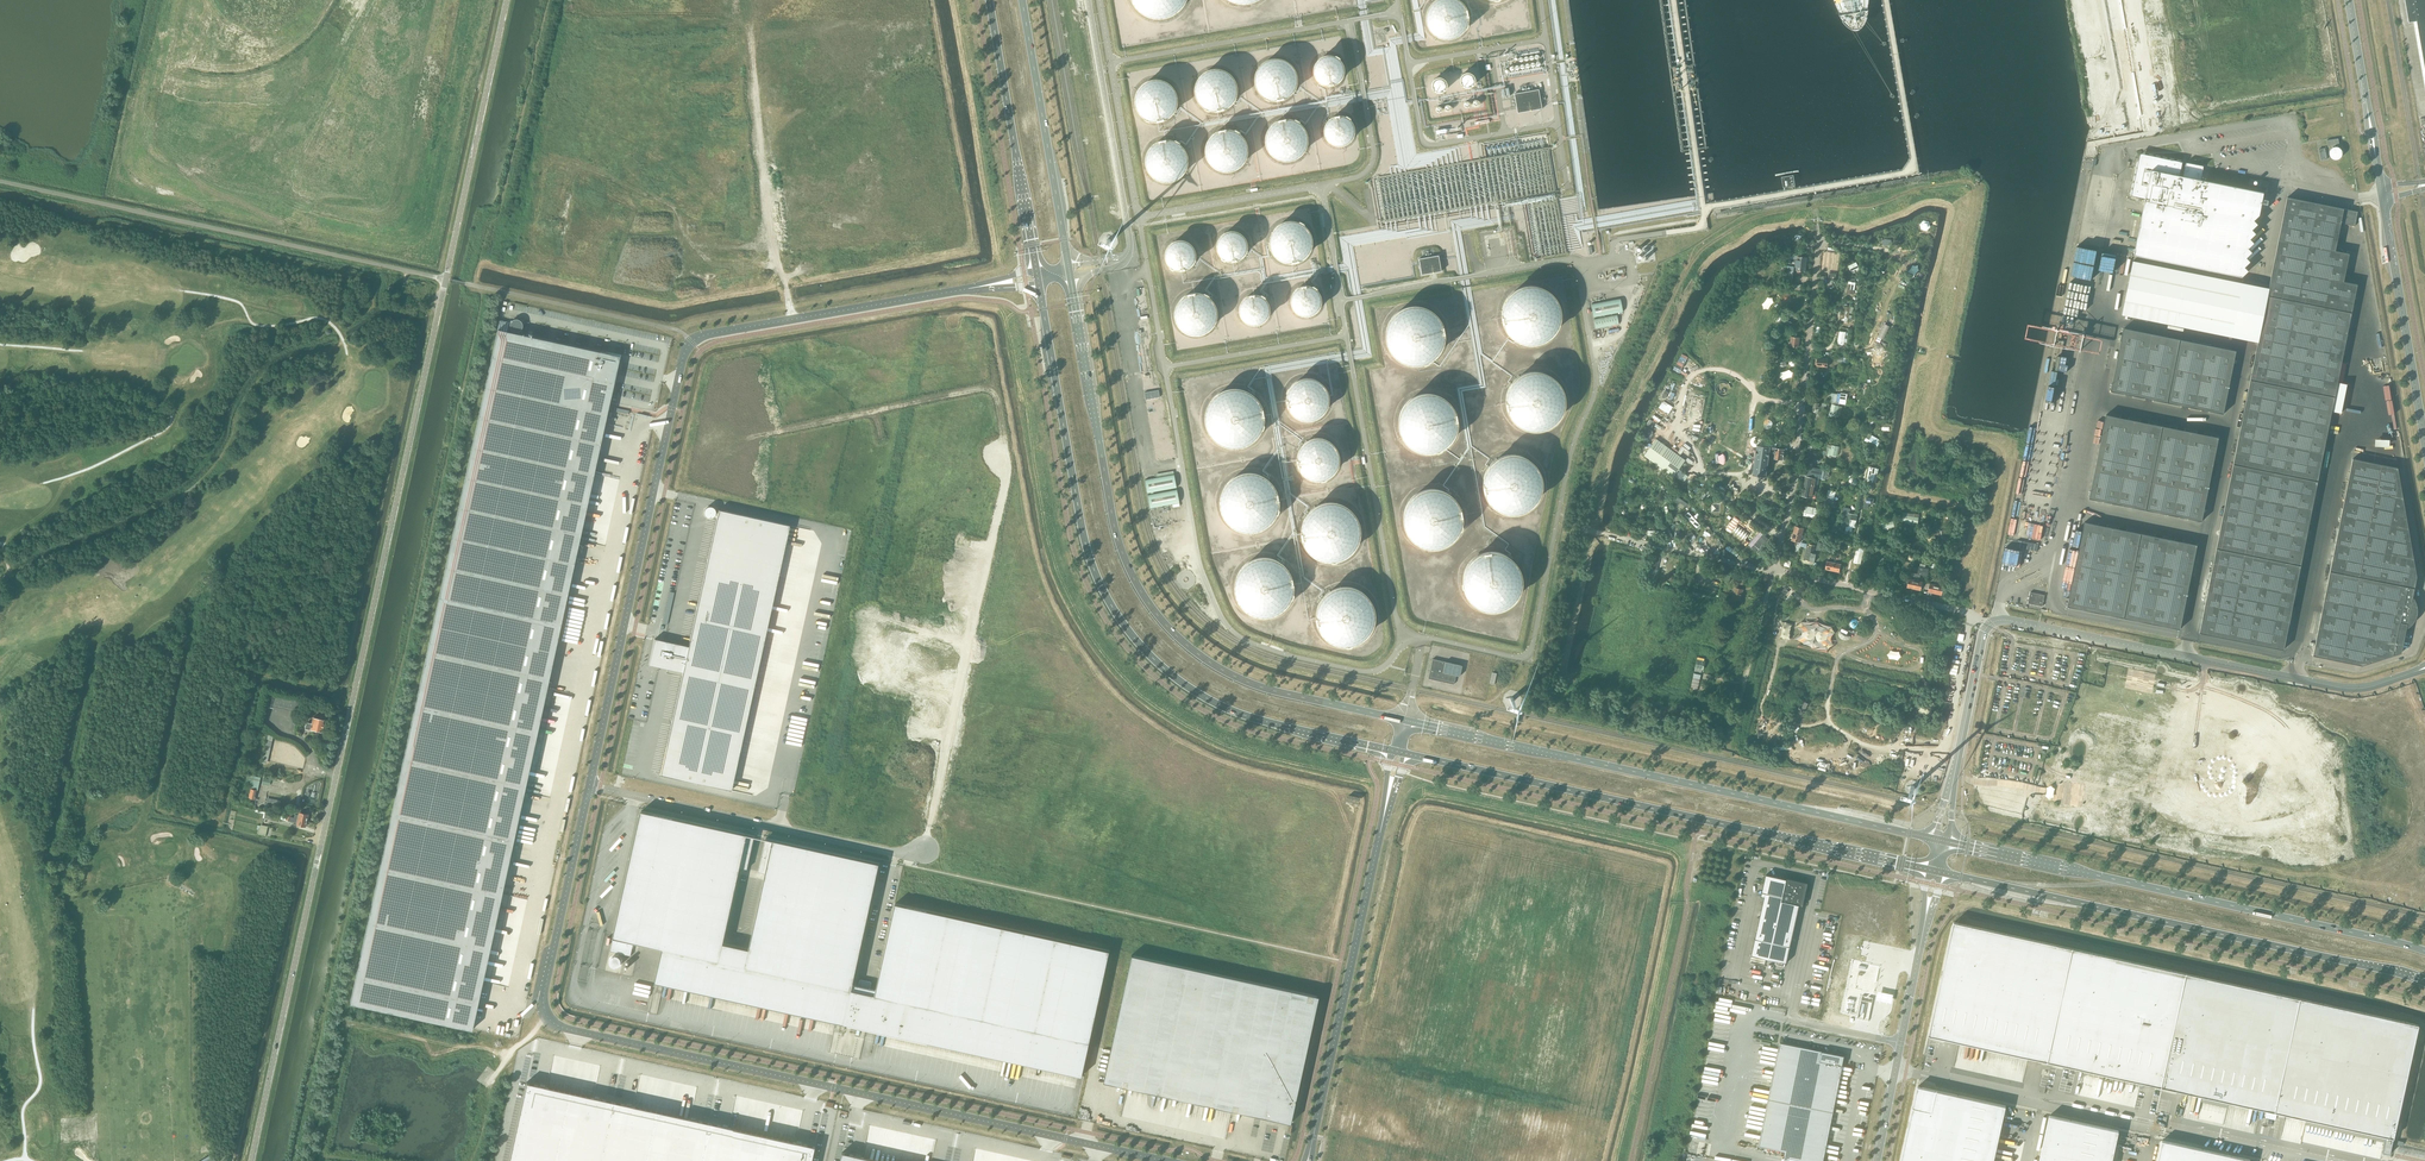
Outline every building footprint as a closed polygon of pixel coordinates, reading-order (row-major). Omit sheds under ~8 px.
[(1132,1),(1137,10),(1141,14),(1150,19),(1160,20),(1169,19),(1179,14),(1186,6),(1188,0),(1131,0),(1132,1)] [(1431,3),(1427,10),(1426,15),(1427,23),(1430,30),(1433,33),(1440,37),(1447,39),(1453,38),(1460,35),(1466,30),(1469,24),(1470,17),(1469,9),(1466,4),(1462,0),(1434,0),(1431,3)] [(1282,58),(1274,57),(1267,59),(1261,64),(1257,70),(1255,77),(1256,84),(1259,90),(1262,94),(1268,98),(1278,99),(1286,97),(1292,93),(1296,87),(1298,79),(1297,72),(1294,66),(1289,61),(1282,58)] [(1334,58),(1327,57),(1323,59),(1319,62),(1316,67),(1315,72),(1316,77),(1319,82),(1322,84),(1326,86),(1332,87),(1335,86),(1340,83),(1343,79),(1345,74),(1344,68),(1342,64),(1339,60),(1334,58)] [(1220,68),(1210,68),(1204,71),(1198,76),(1195,83),(1194,91),(1196,98),(1203,106),(1209,109),(1219,110),(1226,107),(1232,103),(1235,97),(1237,89),(1236,82),(1232,76),(1227,71),(1220,68)] [(1466,71),(1464,72),(1462,73),(1460,75),(1459,78),(1459,80),(1460,83),(1461,85),(1464,87),(1467,88),(1470,87),(1473,85),(1475,83),(1475,80),(1475,77),(1474,74),(1472,72),(1469,71),(1466,71)] [(1440,76),(1437,76),(1435,78),(1432,80),(1431,82),(1431,85),(1431,87),(1432,89),(1434,91),(1436,92),(1439,93),(1442,93),(1445,91),(1447,88),(1448,86),(1447,81),(1445,79),(1443,77),(1440,76)] [(1160,79),(1153,79),(1146,81),(1141,86),(1137,93),(1136,98),(1137,106),(1141,112),(1144,115),(1150,119),(1161,120),(1168,117),(1173,112),(1176,107),(1178,100),(1177,93),(1172,85),(1167,81),(1160,79)] [(1539,91),(1514,95),(1518,113),(1542,109),(1539,91)] [(1333,118),(1331,120),(1327,124),(1325,128),(1325,134),(1327,139),(1333,144),(1337,146),(1345,145),(1349,143),(1353,139),(1354,137),(1355,132),(1354,126),(1352,123),(1349,119),(1343,117),(1338,116),(1333,118)] [(1287,119),(1282,119),(1275,122),(1270,127),(1266,137),(1266,144),(1271,153),(1276,158),(1287,161),(1294,160),(1301,156),(1305,151),(1308,142),(1308,134),(1305,128),(1300,123),(1294,120),(1287,119)] [(1232,130),(1221,130),(1215,133),(1210,138),(1206,144),(1205,149),(1206,156),(1211,165),(1217,169),(1224,171),(1231,170),(1238,168),(1243,163),(1247,156),(1247,149),(1246,142),(1243,138),(1238,133),(1232,130)] [(2339,145),(2338,138),(2327,140),(2328,147),(2339,145)] [(1170,140),(1161,140),(1155,143),(1150,148),(1146,155),(1146,161),(1147,169),(1151,175),(1154,177),(1161,180),(1170,181),(1177,178),(1183,174),(1187,165),(1187,158),(1185,151),(1183,147),(1177,142),(1170,140)] [(1521,150),(1373,179),(1381,219),(1385,218),(1384,212),(1388,205),(1403,202),(1406,217),(1409,212),(1412,214),(1414,212),(1417,214),(1417,213),(1501,197),(1505,192),(1510,191),(1509,184),(1514,182),(1524,188),(1542,185),(1535,147),(1534,147),(1530,145),(1532,142),(1526,143),(1525,143),(1521,150)] [(2339,147),(2338,147),(2337,146),(2336,146),(2335,146),(2334,146),(2333,147),(2332,147),(2331,148),(2330,149),(2330,150),(2329,151),(2329,152),(2329,153),(2329,154),(2329,155),(2330,156),(2330,157),(2331,158),(2332,158),(2332,159),(2333,159),(2334,159),(2335,160),(2336,160),(2337,159),(2338,159),(2339,159),(2340,158),(2341,157),(2341,156),(2342,156),(2342,155),(2342,154),(2342,153),(2342,152),(2342,151),(2342,150),(2341,149),(2341,148),(2340,148),(2339,147)] [(2327,159),(2325,148),(2319,149),(2321,160),(2327,159)] [(2254,220),(2259,215),(2264,192),(2201,180),(2203,166),(2186,162),(2183,176),(2180,175),(2183,162),(2147,154),(2147,155),(2146,155),(2145,155),(2143,156),(2142,157),(2141,158),(2140,158),(2140,159),(2140,160),(2139,160),(2131,196),(2145,198),(2134,255),(2242,276),(2248,270),(2244,267),(2250,261),(2246,257),(2252,252),(2248,248),(2254,242),(2250,238),(2256,233),(2252,229),(2258,224),(2254,220)] [(2284,649),(2357,284),(2344,281),(2349,253),(2335,250),(2341,223),(2355,226),(2358,211),(2287,197),(2215,555),(2216,556),(2215,562),(2214,562),(2215,563),(2213,569),(2212,569),(2213,570),(2212,576),(2211,576),(2212,577),(2211,583),(2209,583),(2211,584),(2209,590),(2208,590),(2209,591),(2208,597),(2207,597),(2208,598),(2206,604),(2205,604),(2206,605),(2205,611),(2204,611),(2205,612),(2204,618),(2202,618),(2203,619),(2202,625),(2201,625),(2200,632),(2284,649)] [(1922,228),(1927,229),(1931,226),(1929,221),(1924,219),(1921,223),(1922,228)] [(1295,220),(1285,221),(1279,224),(1273,231),(1271,238),(1272,246),(1275,253),(1279,257),(1286,260),(1294,261),(1300,259),(1307,254),(1311,248),(1312,243),(1312,236),(1309,229),(1304,224),(1295,220)] [(1235,231),(1231,231),(1226,232),(1222,235),(1219,239),(1217,244),(1218,249),(1221,255),(1225,259),(1229,260),(1235,260),(1240,259),(1242,257),(1246,253),(1247,248),(1247,244),(1246,239),(1243,234),(1240,233),(1235,231)] [(1188,241),(1181,239),(1176,240),(1171,242),(1167,248),(1166,253),(1166,258),(1168,262),(1173,267),(1178,269),(1184,268),(1189,266),(1193,262),(1195,257),(1196,252),(1195,248),(1192,244),(1188,241)] [(1439,256),(1420,259),(1423,274),(1442,271),(1439,256)] [(1806,264),(1807,257),(1798,256),(1797,261),(1797,263),(1806,264)] [(1792,283),(1794,270),(1796,271),(1797,263),(1797,261),(1795,261),(1795,260),(1791,260),(1791,259),(1787,259),(1785,258),(1784,262),(1786,262),(1783,282),(1787,283),(1786,289),(1800,292),(1801,284),(1792,283)] [(2133,260),(2122,314),(2232,336),(2243,282),(2133,260)] [(1851,265),(1848,266),(1852,274),(1857,272),(1856,270),(1859,269),(1856,263),(1855,263),(1854,261),(1850,263),(1851,265)] [(1805,271),(1806,264),(1797,263),(1796,271),(1805,271)] [(1855,283),(1848,282),(1846,295),(1853,296),(1855,283)] [(1311,286),(1306,285),(1301,287),(1297,289),(1294,294),(1292,298),(1293,303),(1294,308),(1297,311),(1302,314),(1309,315),(1314,313),(1318,310),(1321,304),(1322,299),(1319,292),(1316,288),(1311,286)] [(1538,285),(1528,285),(1518,289),(1511,296),(1506,304),(1504,314),(1505,321),(1509,330),(1516,337),(1525,342),(1535,343),(1545,341),(1555,333),(1560,325),(1562,315),(1561,304),(1556,295),(1548,289),(1538,285)] [(1196,293),(1190,294),(1184,297),(1178,304),(1176,315),(1177,322),(1179,326),(1187,333),(1194,335),(1197,336),(1207,333),(1213,328),(1215,325),(1218,318),(1218,312),(1216,305),(1213,301),(1208,296),(1203,294),(1196,293)] [(1255,294),(1249,296),(1244,299),(1241,303),(1240,308),(1240,312),(1241,317),(1245,322),(1249,324),(1254,326),(1259,325),(1262,324),(1267,321),(1270,316),(1271,312),(1271,307),(1269,302),(1265,298),(1260,295),(1255,294)] [(1617,313),(1623,312),(1621,298),(1591,303),(1595,328),(1619,324),(1617,313)] [(1850,307),(1843,306),(1841,320),(1848,321),(1850,307)] [(1423,307),(1408,307),(1399,311),(1392,319),(1388,328),(1387,338),(1391,350),(1398,358),(1406,362),(1421,363),(1430,360),(1435,356),(1442,348),(1445,336),(1444,326),(1437,316),(1429,309),(1423,307)] [(509,322),(508,322),(500,320),(497,329),(507,331),(509,322)] [(534,336),(540,337),(544,324),(538,323),(534,336)] [(2167,403),(2180,339),(2179,340),(2173,339),(2173,338),(2172,339),(2166,338),(2166,336),(2165,337),(2159,336),(2159,335),(2158,336),(2152,335),(2152,334),(2152,333),(2151,335),(2145,333),(2145,332),(2144,333),(2138,332),(2138,331),(2137,332),(2131,331),(2131,329),(2130,330),(2125,329),(2125,328),(2124,328),(2124,329),(2125,329),(2123,335),(2122,335),(2123,336),(2122,342),(2121,342),(2122,343),(2121,349),(2119,349),(2121,350),(2119,356),(2118,356),(2119,357),(2118,363),(2117,363),(2118,363),(2116,370),(2115,370),(2116,371),(2115,377),(2114,377),(2115,378),(2114,384),(2112,384),(2113,385),(2112,391),(2111,390),(2111,391),(2112,391),(2113,391),(2113,390),(2118,391),(2118,393),(2119,392),(2125,393),(2125,394),(2126,393),(2133,394),(2133,396),(2134,395),(2139,396),(2139,397),(2140,396),(2145,397),(2145,398),(2146,397),(2153,398),(2153,400),(2154,399),(2160,400),(2160,401),(2161,400),(2167,401),(2167,402),(2167,403)] [(497,330),(439,598),(561,624),(619,356),(497,330)] [(576,340),(575,345),(588,348),(591,334),(578,331),(576,340)] [(1846,332),(1839,331),(1837,344),(1844,345),(1846,332)] [(668,361),(669,336),(657,336),(656,342),(652,342),(652,338),(650,338),(650,333),(648,333),(647,371),(654,371),(654,360),(657,360),(657,361),(668,361)] [(1798,347),(1799,337),(1792,336),(1791,341),(1789,341),(1788,346),(1798,347)] [(2229,378),(2231,372),(2232,372),(2232,371),(2231,371),(2232,365),(2233,365),(2233,364),(2232,364),(2234,358),(2235,358),(2235,357),(2234,357),(2235,351),(2236,351),(2235,350),(2235,351),(2234,351),(2229,350),(2229,349),(2229,350),(2222,349),(2222,348),(2221,349),(2215,347),(2215,346),(2214,347),(2208,346),(2208,345),(2207,346),(2201,345),(2201,343),(2200,345),(2194,343),(2194,342),(2193,343),(2187,342),(2187,341),(2186,342),(2180,340),(2180,339),(2167,403),(2168,403),(2168,401),(2174,403),(2174,404),(2175,404),(2175,403),(2181,404),(2181,405),(2182,405),(2182,404),(2189,406),(2189,407),(2190,407),(2190,406),(2195,407),(2195,408),(2196,408),(2196,407),(2201,408),(2201,409),(2202,409),(2202,408),(2209,410),(2209,411),(2210,411),(2210,410),(2216,411),(2216,412),(2217,412),(2217,411),(2222,412),(2222,413),(2222,414),(2223,414),(2224,413),(2222,413),(2224,407),(2225,407),(2225,406),(2224,406),(2225,400),(2226,400),(2226,399),(2225,399),(2227,393),(2228,393),(2228,392),(2227,392),(2228,386),(2229,386),(2229,385),(2228,385),(2229,379),(2230,379),(2231,378),(2229,378)] [(1545,373),(1532,372),(1522,376),(1514,382),(1509,391),(1507,401),(1509,411),(1514,420),(1522,427),(1527,429),(1537,431),(1547,429),(1554,425),(1561,417),(1565,408),(1565,394),(1561,385),(1554,377),(1545,373)] [(1309,378),(1304,379),(1297,382),(1292,386),(1287,395),(1287,403),(1291,412),(1296,417),(1304,421),(1311,421),(1318,419),(1323,415),(1327,409),(1330,402),(1329,397),(1327,390),(1322,384),(1317,380),(1309,378)] [(1145,391),(1146,398),(1160,396),(1159,389),(1145,391)] [(1237,389),(1227,390),(1218,394),(1210,401),(1206,409),(1204,419),(1206,428),(1210,437),(1219,445),(1229,449),(1243,449),(1252,444),(1258,439),(1264,429),(1265,419),(1263,408),(1256,397),(1247,391),(1237,389)] [(1840,402),(1841,395),(1831,393),(1830,400),(1840,402)] [(1435,395),(1421,396),(1412,400),(1405,407),(1400,419),(1401,429),(1406,440),(1413,447),(1423,452),(1433,452),(1445,448),(1452,441),(1457,432),(1458,426),(1457,416),(1452,406),(1444,399),(1435,395)] [(1705,400),(1693,396),(1686,416),(1698,420),(1705,400)] [(1663,400),(1659,407),(1669,413),(1673,405),(1663,400)] [(1830,408),(1830,407),(1829,407),(1829,406),(1826,405),(1826,403),(1822,403),(1821,409),(1825,410),(1824,412),(1827,413),(1827,410),(1828,410),(1829,408),(1830,408)] [(1836,415),(1839,406),(1832,404),(1829,413),(1836,415)] [(629,413),(630,407),(615,405),(614,411),(629,413)] [(2146,510),(2163,426),(2162,425),(2162,427),(2155,425),(2156,424),(2155,424),(2155,425),(2148,424),(2149,423),(2148,423),(2148,424),(2140,422),(2141,421),(2140,421),(2140,422),(2134,421),(2135,420),(2134,420),(2134,421),(2129,420),(2129,419),(2128,419),(2128,420),(2120,418),(2121,417),(2120,417),(2120,418),(2113,417),(2114,416),(2113,416),(2113,417),(2108,416),(2108,415),(2107,415),(2107,414),(2106,414),(2106,415),(2107,415),(2106,421),(2105,421),(2105,422),(2106,422),(2105,428),(2103,428),(2103,429),(2105,429),(2103,435),(2102,435),(2102,436),(2103,436),(2102,442),(2101,442),(2101,443),(2102,443),(2100,449),(2099,449),(2099,450),(2100,450),(2099,456),(2098,456),(2098,457),(2099,457),(2098,463),(2096,463),(2096,464),(2098,464),(2096,470),(2095,470),(2095,471),(2096,471),(2095,477),(2094,477),(2094,478),(2095,478),(2093,484),(2092,484),(2092,485),(2093,485),(2092,491),(2091,491),(2091,492),(2092,492),(2091,498),(2090,497),(2089,498),(2091,499),(2091,498),(2096,499),(2096,500),(2097,500),(2097,499),(2103,500),(2103,501),(2104,501),(2104,500),(2112,502),(2111,503),(2112,503),(2112,502),(2117,503),(2117,504),(2118,504),(2118,503),(2123,504),(2123,505),(2124,505),(2124,504),(2131,506),(2131,507),(2132,507),(2132,506),(2138,507),(2138,508),(2139,508),(2139,507),(2145,509),(2145,510),(2146,510)] [(1652,417),(1650,424),(1656,426),(1658,418),(1652,417)] [(2209,478),(2211,472),(2212,472),(2211,471),(2212,465),(2213,465),(2212,464),(2213,458),(2215,458),(2213,457),(2215,451),(2216,451),(2215,450),(2216,444),(2217,444),(2216,443),(2217,438),(2219,438),(2219,437),(2218,437),(2217,437),(2217,438),(2212,437),(2212,435),(2211,435),(2211,437),(2205,435),(2205,434),(2204,434),(2204,435),(2197,434),(2197,432),(2196,432),(2196,433),(2191,432),(2191,431),(2190,431),(2190,432),(2185,431),(2185,430),(2184,430),(2184,431),(2177,430),(2177,428),(2176,428),(2176,429),(2170,428),(2170,427),(2169,427),(2169,428),(2163,427),(2163,426),(2146,510),(2146,509),(2153,510),(2152,511),(2153,511),(2153,510),(2160,511),(2159,513),(2160,513),(2160,512),(2168,513),(2168,514),(2168,513),(2174,514),(2173,515),(2174,516),(2174,514),(2180,515),(2179,517),(2180,517),(2180,516),(2188,517),(2187,518),(2188,518),(2188,517),(2195,518),(2194,520),(2195,520),(2195,521),(2200,523),(2201,521),(2202,521),(2202,520),(2201,520),(2202,514),(2203,514),(2202,513),(2203,507),(2205,507),(2204,506),(2205,500),(2206,500),(2205,499),(2206,493),(2208,493),(2206,492),(2208,486),(2209,486),(2208,485),(2209,479),(2210,479),(2209,478)] [(1869,432),(1864,439),(1877,447),(1880,442),(1878,440),(1879,438),(1869,432)] [(1319,438),(1313,439),(1306,442),(1301,448),(1298,455),(1298,462),(1300,469),(1304,475),(1309,478),(1316,481),(1323,481),(1329,479),(1335,475),(1339,469),(1341,465),(1341,457),(1339,450),(1333,442),(1327,439),(1319,438)] [(1649,448),(1644,455),(1653,462),(1673,476),(1678,469),(1684,460),(1656,439),(1649,448)] [(1768,461),(1769,457),(1770,457),(1769,456),(1770,453),(1771,447),(1771,446),(1770,446),(1770,447),(1758,445),(1758,444),(1757,444),(1757,445),(1757,450),(1756,450),(1756,451),(1756,453),(1756,455),(1755,455),(1756,455),(1755,460),(1755,459),(1755,460),(1754,464),(1754,465),(1754,469),(1753,469),(1753,470),(1754,470),(1753,474),(1753,475),(1754,475),(1758,475),(1758,476),(1761,476),(1761,477),(1761,476),(1762,476),(1761,476),(1766,476),(1766,477),(1766,476),(1767,477),(1767,476),(1766,476),(1767,472),(1768,471),(1767,471),(1768,467),(1768,466),(1768,462),(1769,462),(1769,461),(1768,461)] [(1837,456),(1839,447),(1831,445),(1829,454),(1831,454),(1831,455),(1837,456)] [(1783,460),(1785,449),(1784,449),(1784,448),(1781,448),(1771,447),(1770,453),(1775,454),(1774,459),(1783,460)] [(1513,456),(1507,457),(1498,460),(1490,466),(1485,475),(1484,484),(1485,494),(1490,503),(1500,510),(1509,513),(1519,513),(1530,508),(1537,501),(1541,491),(1541,481),(1538,471),(1532,463),(1523,458),(1513,456)] [(2417,576),(2398,467),(2353,458),(2313,655),(2362,665),(2401,652),(2406,627),(2408,627),(2412,624),(2414,621),(2416,617),(2417,614),(2417,610),(2417,606),(2416,602),(2414,599),(2414,598),(2412,597),(2417,576)] [(1822,479),(1823,470),(1807,467),(1806,476),(1822,479)] [(1876,468),(1869,467),(1866,479),(1873,481),(1876,468)] [(1173,506),(1180,505),(1174,470),(1156,473),(1157,477),(1145,479),(1148,493),(1150,507),(1173,503),(1173,506)] [(1823,470),(1822,479),(1825,480),(1825,479),(1827,479),(1828,479),(1829,478),(1830,477),(1830,476),(1830,474),(1829,473),(1829,472),(1828,472),(1827,472),(1827,471),(1823,470)] [(1262,476),(1247,474),(1237,478),(1229,484),(1221,497),(1221,507),(1224,518),(1230,526),(1239,532),(1245,534),(1256,534),(1267,530),(1275,523),(1279,513),(1281,505),(1279,494),(1271,482),(1262,476)] [(1814,488),(1816,478),(1804,476),(1804,478),(1805,479),(1804,486),(1814,488)] [(1815,498),(1816,491),(1813,490),(1814,488),(1804,486),(1803,491),(1801,490),(1801,493),(1802,493),(1802,495),(1815,498)] [(1825,503),(1833,505),(1836,490),(1829,488),(1825,503)] [(1435,489),(1425,490),(1416,495),(1409,502),(1405,512),(1405,527),(1410,536),(1418,543),(1427,547),(1437,548),(1447,545),(1457,536),(1462,527),(1463,517),(1460,505),(1454,496),(1445,491),(1435,489)] [(1678,497),(1675,502),(1684,507),(1687,502),(1678,497)] [(1873,504),(1874,498),(1867,497),(1866,502),(1864,502),(1864,507),(1868,507),(1869,503),(1873,504)] [(1342,505),(1331,503),(1320,505),(1312,511),(1307,516),(1303,525),(1302,539),(1306,548),(1313,556),(1322,561),(1334,563),(1344,560),(1353,555),(1359,546),(1362,536),(1362,530),(1359,520),(1351,510),(1342,505)] [(710,518),(712,518),(715,517),(716,515),(717,512),(716,510),(715,508),(713,506),(710,506),(708,507),(706,509),(705,512),(705,514),(707,517),(710,518)] [(1805,506),(1805,516),(1818,517),(1818,507),(1805,506)] [(1858,514),(1849,512),(1849,507),(1845,507),(1842,523),(1846,524),(1844,534),(1851,536),(1853,528),(1855,528),(1858,514)] [(731,790),(789,525),(718,510),(688,646),(675,643),(654,639),(649,665),(669,669),(682,672),(660,775),(731,790)] [(1688,511),(1685,514),(1697,527),(1700,524),(1688,511)] [(1917,523),(1919,514),(1903,511),(1901,521),(1917,523)] [(2038,515),(2037,514),(2037,518),(2035,518),(2035,513),(2030,512),(2030,520),(2035,521),(2035,520),(2038,520),(2038,515)] [(1895,527),(1893,521),(1882,523),(1883,529),(1895,527)] [(2124,617),(2141,533),(2140,534),(2134,533),(2134,531),(2133,532),(2127,531),(2127,530),(2126,531),(2119,530),(2119,528),(2118,529),(2113,528),(2113,527),(2112,528),(2107,527),(2107,526),(2106,527),(2099,526),(2099,524),(2098,525),(2092,524),(2092,523),(2091,524),(2086,523),(2086,522),(2085,521),(2085,523),(2086,523),(2084,529),(2083,528),(2083,529),(2084,529),(2083,536),(2082,535),(2082,536),(2083,536),(2082,543),(2081,542),(2080,543),(2082,543),(2080,550),(2079,549),(2079,550),(2080,550),(2079,557),(2078,556),(2078,557),(2079,557),(2077,564),(2076,563),(2076,564),(2077,564),(2076,571),(2075,570),(2075,571),(2076,571),(2075,578),(2073,577),(2073,578),(2075,578),(2073,585),(2072,584),(2072,585),(2073,585),(2072,592),(2071,591),(2071,592),(2072,592),(2070,599),(2069,598),(2068,606),(2124,617)] [(2028,537),(2041,539),(2043,525),(2030,522),(2028,537)] [(1802,532),(1803,528),(1795,526),(1793,533),(1804,536),(1805,533),(1802,532)] [(1946,539),(1944,530),(1935,532),(1937,542),(1940,542),(1941,547),(1947,546),(1946,543),(1949,543),(1948,539),(1946,539)] [(1758,552),(1770,539),(1764,533),(1757,540),(1755,538),(1749,544),(1758,552)] [(1803,538),(1804,536),(1793,533),(1792,540),(1800,542),(1801,538),(1803,538)] [(2188,586),(2189,579),(2190,579),(2189,579),(2190,572),(2192,573),(2192,572),(2190,572),(2192,565),(2193,566),(2193,565),(2192,565),(2193,558),(2194,559),(2194,558),(2193,558),(2195,551),(2196,552),(2196,551),(2195,551),(2196,545),(2197,545),(2197,544),(2196,544),(2195,544),(2195,545),(2190,544),(2190,543),(2190,544),(2183,542),(2183,541),(2183,542),(2175,541),(2175,540),(2175,541),(2169,540),(2169,538),(2169,540),(2163,538),(2163,537),(2163,538),(2155,537),(2155,536),(2155,537),(2148,535),(2148,534),(2148,535),(2141,534),(2141,533),(2124,617),(2180,629),(2182,621),(2181,621),(2182,614),(2183,615),(2183,614),(2182,614),(2183,607),(2184,608),(2185,607),(2183,607),(2185,600),(2186,601),(2186,600),(2185,600),(2186,593),(2187,594),(2187,593),(2186,593),(2188,586),(2189,587),(2189,586),(2188,586)] [(2039,543),(2021,541),(2020,548),(2038,550),(2039,543)] [(1813,553),(1814,549),(1814,545),(1809,544),(1809,546),(1807,546),(1806,547),(1804,559),(1810,561),(1809,562),(1811,562),(1811,561),(1814,562),(1816,554),(1813,553)] [(1864,549),(1856,547),(1853,563),(1860,565),(1864,549)] [(1500,554),(1488,554),(1479,557),(1471,563),(1466,572),(1464,582),(1466,592),(1471,601),(1480,608),(1490,611),(1500,610),(1512,605),(1518,597),(1522,587),(1521,574),(1517,565),(1510,558),(1500,554)] [(1648,579),(1655,580),(1660,556),(1653,555),(1648,579)] [(1271,559),(1264,558),(1254,560),(1245,566),(1237,577),(1235,587),(1237,600),(1242,609),(1253,616),(1263,619),(1278,616),(1286,610),(1294,597),(1295,586),(1292,576),(1288,570),(1281,563),(1271,559)] [(1832,570),(1834,562),(1827,561),(1825,569),(1832,570)] [(1839,572),(1841,564),(1834,562),(1832,570),(1839,572)] [(1921,588),(1923,582),(1918,581),(1920,574),(1927,575),(1928,569),(1925,568),(1925,567),(1919,566),(1918,573),(1917,573),(1916,580),(1914,588),(1921,590),(1921,588)] [(1914,588),(1916,580),(1917,573),(1915,573),(1913,580),(1909,579),(1907,587),(1914,588)] [(1742,584),(1744,578),(1736,575),(1734,582),(1742,584)] [(1935,593),(1938,578),(1935,577),(1934,584),(1930,583),(1928,589),(1928,591),(1935,593)] [(1944,586),(1940,585),(1941,578),(1938,578),(1935,593),(1942,594),(1944,586)] [(1740,600),(1743,590),(1736,588),(1733,598),(1740,600)] [(1351,589),(1342,589),(1332,592),(1324,599),(1320,606),(1317,616),(1319,630),(1324,639),(1330,644),(1340,648),(1351,649),(1361,645),(1370,638),(1375,628),(1377,618),(1375,608),(1369,598),(1361,592),(1351,589)] [(2042,606),(2044,595),(2030,592),(2028,603),(2042,606)] [(391,814),(513,841),(561,624),(439,598),(391,814)] [(1460,676),(1462,665),(1433,659),(1432,659),(1428,678),(1454,684),(1456,675),(1460,676)] [(1697,659),(1695,670),(1703,671),(1706,661),(1697,659)] [(1694,673),(1693,680),(1699,682),(1701,675),(1694,673)] [(264,706),(266,707),(273,708),(273,706),(300,712),(303,699),(276,693),(267,691),(263,706),(264,706)] [(1808,702),(1805,700),(1800,709),(1802,710),(1801,713),(1803,714),(1808,702)] [(305,729),(310,730),(323,732),(326,720),(313,717),(312,723),(307,722),(305,729)] [(272,740),(267,739),(262,763),(266,763),(266,761),(268,761),(272,740)] [(255,800),(257,790),(258,790),(261,777),(247,774),(245,783),(251,784),(250,788),(251,788),(248,798),(255,800)] [(281,801),(267,798),(266,800),(266,804),(280,806),(281,801)] [(853,984),(879,863),(766,838),(758,871),(766,873),(749,949),(723,943),(740,867),(747,869),(755,836),(641,811),(614,935),(613,937),(610,951),(631,956),(634,942),(663,948),(655,982),(848,1024),(847,1025),(848,1025),(848,1024),(856,1026),(856,1027),(857,1027),(857,1026),(866,1028),(974,1052),(1082,1076),(1109,950),(895,903),(876,989),(869,987),(870,983),(861,981),(860,985),(853,984)] [(294,818),(307,820),(308,814),(299,812),(298,815),(295,814),(294,818)] [(350,1004),(472,1030),(513,841),(391,814),(350,1004)] [(305,827),(307,820),(294,818),(291,817),(286,816),(282,815),(280,819),(285,820),(296,823),(296,824),(305,827)] [(268,826),(261,824),(260,829),(258,835),(266,836),(267,830),(268,826)] [(1786,963),(1799,905),(1803,906),(1808,883),(1787,878),(1787,879),(1766,875),(1761,896),(1765,897),(1752,955),(1786,963)] [(2048,1061),(2073,948),(2072,948),(1954,922),(1954,923),(1929,1035),(2047,1061),(2048,1061)] [(2161,1087),(2186,973),(2073,948),(2048,1061),(2048,1062),(2161,1086),(2161,1087)] [(612,964),(614,966),(616,966),(619,965),(621,963),(622,961),(622,958),(620,955),(617,954),(614,954),(612,955),(610,957),(610,960),(610,962),(612,964)] [(1131,955),(1111,1049),(1103,1082),(1105,1082),(1106,1081),(1117,1083),(1117,1084),(1127,1086),(1232,1109),(1257,1114),(1289,1121),(1289,1122),(1291,1123),(1319,996),(1131,955)] [(2275,1112),(2299,998),(2187,973),(2186,973),(2161,1087),(2162,1087),(2275,1112)] [(2394,1138),(2419,1024),(2300,998),(2299,998),(2275,1112),(2385,1136),(2394,1138)] [(1836,1053),(1836,1054),(1833,1053),(1780,1042),(1779,1045),(1779,1046),(1779,1048),(1772,1084),(1771,1085),(1759,1146),(1786,1151),(1784,1160),(1823,1160),(1836,1098),(1836,1097),(1842,1065),(1844,1056),(1844,1055),(1836,1054),(1836,1053)] [(494,1072),(487,1066),(477,1080),(480,1083),(484,1086),(494,1072)] [(526,1082),(509,1160),(812,1160),(815,1146),(526,1082)] [(1999,1135),(2006,1105),(1918,1086),(1901,1160),(1994,1160),(1999,1135)] [(2119,1130),(2049,1115),(2039,1160),(2112,1160),(2119,1130)] [(2390,1156),(2394,1138),(2385,1136),(2381,1154),(2390,1156)] [(2250,1159),(2162,1140),(2158,1160),(2250,1160),(2250,1159)] [(862,1157),(854,1155),(854,1154),(842,1152),(840,1160),(879,1160),(862,1157)]
